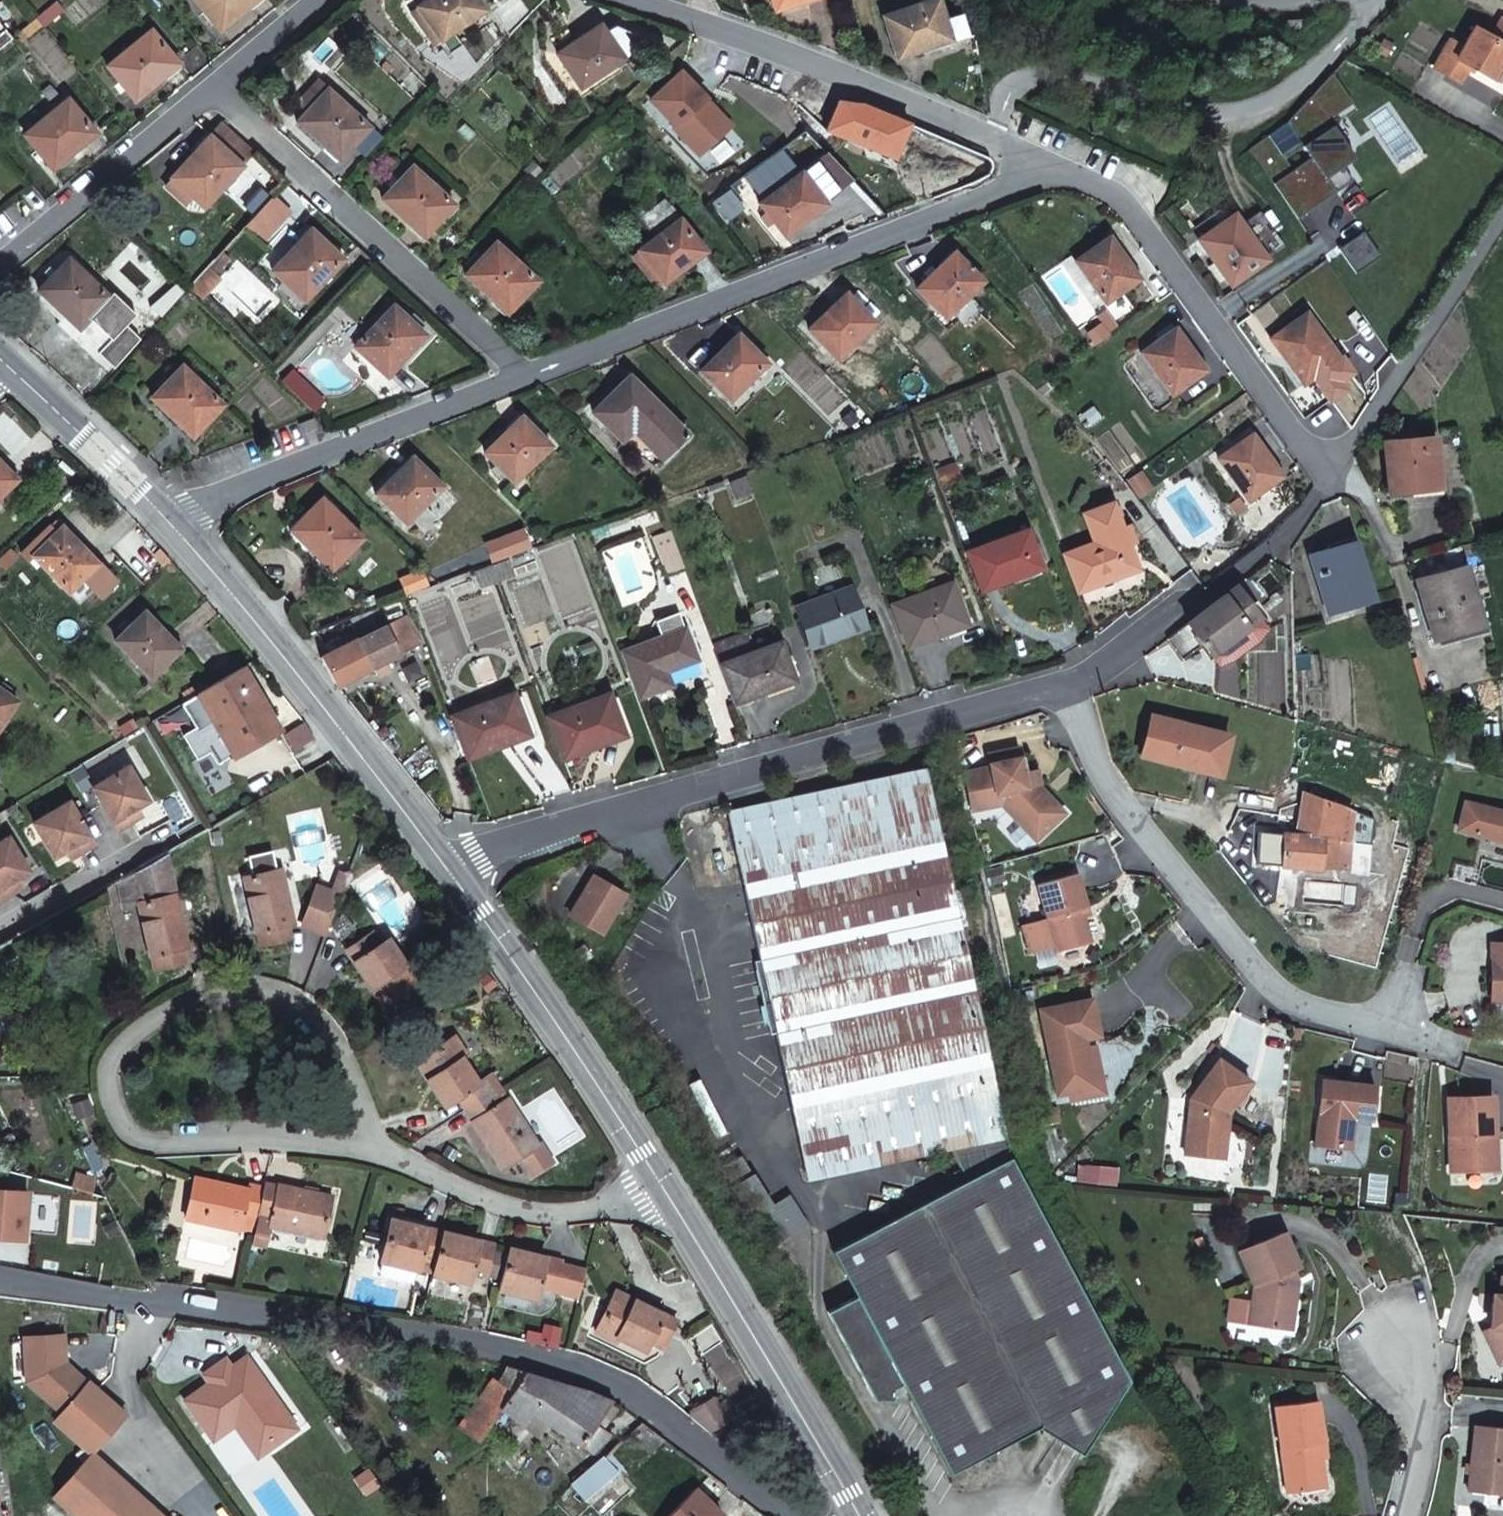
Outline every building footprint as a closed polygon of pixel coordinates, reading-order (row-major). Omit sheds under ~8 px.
[(221,32),(250,8),(250,9),(252,8),(250,6),(258,0),(195,0),(221,32)] [(456,32),(486,11),(478,0),(430,0),(419,8),(419,9),(443,42),(456,32)] [(777,12),(807,2),(807,3),(809,2),(808,0),(773,0),(777,12)] [(918,4),(883,17),(898,60),(923,52),(953,41),(946,22),(939,0),(936,0),(919,6),(918,4)] [(43,27),(64,9),(58,1),(37,20),(43,27)] [(443,42),(419,9),(412,14),(436,47),(443,42)] [(946,22),(953,41),(967,36),(961,17),(946,22)] [(1502,19),(1492,38),(1475,28),(1464,49),(1451,41),(1435,69),(1461,84),(1470,67),(1493,81),(1502,63),(1502,19)] [(16,37),(22,44),(43,27),(37,20),(16,37)] [(1285,22),(1286,33),(1305,32),(1304,20),(1285,22)] [(12,39),(0,24),(0,50),(12,39)] [(582,89),(625,61),(606,33),(601,25),(599,26),(600,28),(587,37),(586,35),(584,36),(585,37),(558,55),(582,89)] [(625,61),(642,49),(631,34),(616,29),(606,33),(625,61)] [(180,68),(181,67),(152,31),(108,67),(135,101),(164,78),(166,79),(167,78),(165,76),(178,66),(180,68)] [(452,53),(464,44),(456,32),(443,42),(452,53)] [(923,52),(925,58),(955,47),(953,41),(923,52)] [(1498,84),(1502,75),(1502,63),(1493,81),(1498,84)] [(1284,156),(1271,136),(1251,151),(1299,220),(1355,182),(1346,168),(1341,161),(1348,156),(1330,130),(1326,124),(1355,105),(1334,75),(1287,123),(1301,143),(1305,148),(1312,159),(1295,172),(1287,160),(1284,156)] [(339,162),(370,128),(328,89),(298,122),(325,147),(324,148),(326,150),(327,147),(339,159),(337,161),(339,162)] [(97,136),(98,135),(69,100),(25,136),(53,170),(81,147),(82,148),(84,147),(82,145),(95,135),(97,136)] [(196,150),(197,151),(172,178),(205,208),(243,166),(256,152),(223,121),(210,135),(208,136),(210,138),(199,150),(197,148),(196,150)] [(1335,127),(1330,130),(1348,156),(1341,161),(1346,168),(1357,160),(1335,127)] [(778,140),(770,132),(762,139),(770,148),(778,140)] [(1301,143),(1284,156),(1287,160),(1305,148),(1301,143)] [(826,208),(828,207),(801,173),(795,164),(781,175),(787,184),(760,204),(786,237),(811,218),(812,219),(814,217),(812,216),(825,206),(826,208)] [(425,237),(455,205),(412,167),(399,181),(391,190),(384,198),(411,223),(410,224),(412,225),(413,223),(425,235),(424,236),(425,237)] [(399,181),(394,176),(386,185),(391,190),(399,181)] [(291,211),(274,195),(246,226),(263,242),(291,211)] [(681,219),(680,220),(665,200),(642,218),(657,237),(640,251),(641,253),(635,258),(658,288),(664,283),(665,284),(690,264),(691,266),(693,264),(691,263),(704,253),(705,254),(706,253),(681,219)] [(1200,240),(1227,220),(1221,210),(1193,231),(1200,240)] [(1257,213),(1242,224),(1257,244),(1259,244),(1259,245),(1257,246),(1267,260),(1269,258),(1283,248),(1257,213)] [(1259,244),(1257,244),(1242,224),(1236,214),(1227,220),(1200,240),(1216,263),(1227,279),(1233,287),(1270,260),(1269,258),(1267,260),(1257,246),(1259,245),(1259,244)] [(272,270),(306,302),(344,260),(310,228),(309,230),(311,232),(300,243),(298,242),(297,243),(298,244),(272,270)] [(1129,264),(1110,237),(1076,262),(1107,304),(1142,279),(1140,277),(1139,278),(1129,266),(1131,265),(1130,263),(1129,264)] [(507,315),(538,281),(496,243),(483,257),(471,270),(466,276),(493,301),(492,302),(493,303),(495,301),(507,312),(506,314),(507,315)] [(917,290),(947,320),(984,282),(953,252),(952,254),(954,255),(942,267),(941,265),(939,266),(940,267),(917,290)] [(483,257),(478,253),(466,265),(471,270),(483,257)] [(211,269),(215,273),(230,258),(225,254),(211,269)] [(111,298),(70,258),(39,291),(66,316),(64,317),(66,318),(68,317),(79,328),(78,330),(79,331),(111,298)] [(1216,263),(1210,267),(1221,283),(1227,279),(1216,263)] [(215,273),(211,269),(191,290),(201,299),(220,278),(215,273)] [(286,294),(291,289),(284,281),(279,287),(286,294)] [(810,330),(839,360),(876,324),(846,293),(845,294),(846,296),(835,307),(833,305),(832,307),(833,308),(810,330)] [(413,314),(409,319),(394,306),(355,348),(389,378),(390,377),(389,376),(400,363),(401,365),(403,364),(401,363),(426,336),(420,330),(424,324),(413,314)] [(1330,342),(1329,344),(1307,313),(1271,340),(1304,386),(1342,359),(1341,357),(1339,359),(1329,345),(1331,344),(1330,342)] [(1176,329),(1143,353),(1173,396),(1207,370),(1206,369),(1204,370),(1195,357),(1197,356),(1196,354),(1195,355),(1176,329)] [(702,372),(731,402),(768,364),(738,334),(736,336),(738,338),(727,349),(725,347),(724,348),(724,349),(702,372)] [(224,406),(183,366),(152,399),(178,425),(178,426),(179,427),(180,425),(192,436),(191,438),(192,440),(224,406)] [(618,391),(632,377),(630,375),(616,389),(617,390),(618,391)] [(634,431),(664,460),(690,435),(632,377),(618,391),(617,390),(594,412),(624,442),(634,431)] [(485,454),(515,483),(551,446),(521,416),(520,417),(521,419),(510,431),(508,429),(507,430),(507,431),(485,454)] [(317,429),(313,420),(300,425),(305,434),(317,429)] [(1271,461),(1253,435),(1219,459),(1249,501),(1284,476),(1283,474),(1281,476),(1272,463),(1274,462),(1272,460),(1271,461)] [(1390,492),(1442,488),(1437,438),(1385,444),(1390,492)] [(377,495),(407,524),(443,487),(413,457),(412,458),(413,460),(402,471),(400,470),(399,471),(399,472),(377,495)] [(20,479),(19,478),(17,479),(5,468),(7,466),(6,464),(4,466),(0,461),(0,498),(20,479)] [(961,479),(955,465),(937,472),(943,486),(961,479)] [(17,479),(19,478),(7,466),(5,468),(17,479)] [(730,483),(736,500),(753,493),(747,477),(730,483)] [(331,572),(363,539),(322,499),(309,513),(303,519),(291,531),(318,557),(317,558),(318,559),(320,557),(331,569),(330,571),(331,572)] [(1237,517),(1247,510),(1239,499),(1229,506),(1237,517)] [(1130,545),(1124,528),(1115,507),(1086,518),(1095,543),(1065,555),(1079,593),(1140,569),(1130,545)] [(303,519),(309,513),(304,508),(298,514),(303,519)] [(1130,545),(1136,543),(1129,526),(1124,528),(1130,545)] [(85,549),(85,550),(63,528),(49,541),(44,537),(29,551),(70,593),(100,563),(98,562),(96,563),(85,552),(87,551),(85,549)] [(982,592),(1043,569),(1029,530),(968,552),(982,592)] [(664,566),(682,561),(671,532),(653,538),(664,566)] [(1330,615),(1373,601),(1354,542),(1311,555),(1330,615)] [(499,582),(515,576),(510,561),(493,567),(499,582)] [(664,566),(667,574),(684,567),(682,561),(664,566)] [(1435,639),(1483,626),(1465,566),(1417,581),(1435,639)] [(477,572),(482,587),(499,582),(493,567),(477,572)] [(969,626),(953,582),(892,605),(908,648),(969,626)] [(1203,644),(1212,655),(1259,618),(1236,587),(1188,624),(1168,640),(1183,659),(1203,644)] [(867,626),(852,588),(797,609),(812,648),(832,640),(832,639),(867,626)] [(168,635),(146,612),(116,641),(152,679),(183,648),(182,647),(180,649),(169,637),(170,635),(169,634),(168,635)] [(668,671),(699,659),(683,612),(659,620),(665,638),(627,652),(644,697),(674,685),(668,671)] [(404,625),(409,622),(405,616),(386,625),(321,658),(337,687),(401,654),(415,647),(404,625)] [(753,653),(746,635),(715,646),(721,665),(736,704),(796,681),(782,643),(753,653)] [(1295,672),(1309,671),(1308,655),(1295,655),(1295,672)] [(235,758),(281,731),(244,668),(199,695),(184,704),(198,729),(185,736),(199,760),(212,752),(219,764),(234,755),(235,758)] [(5,678),(0,685),(0,689),(13,698),(20,689),(5,678)] [(18,702),(13,698),(0,689),(0,729),(18,702)] [(528,731),(514,694),(453,717),(469,759),(500,748),(497,743),(528,731)] [(624,732),(610,695),(549,717),(565,759),(595,748),(593,743),(624,732)] [(1229,737),(1153,718),(1144,749),(1161,754),(1160,761),(1219,776),(1229,737)] [(121,728),(127,738),(141,730),(135,720),(121,728)] [(1036,839),(1064,813),(1037,784),(1034,771),(1024,774),(1019,748),(989,754),(992,768),(964,774),(972,810),(1002,804),(1036,839)] [(1144,749),(1142,756),(1160,761),(1161,754),(1144,749)] [(808,1183),(1007,1138),(926,767),(728,812),(760,960),(755,961),(771,1034),(776,1033),(808,1183)] [(105,808),(119,832),(134,824),(128,816),(139,810),(150,803),(130,768),(94,789),(105,808)] [(1379,843),(1384,822),(1285,786),(1282,799),(1301,804),(1298,822),(1255,820),(1258,843),(1283,846),(1282,851),(1268,850),(1267,865),(1282,866),(1320,869),(1347,871),(1350,842),(1371,844),(1371,842),(1379,843)] [(81,822),(70,803),(34,824),(55,859),(67,852),(76,846),(81,855),(96,847),(91,838),(81,822)] [(1460,829),(1502,841),(1502,813),(1467,804),(1460,829)] [(144,818),(139,810),(128,816),(134,824),(144,818)] [(0,843),(0,902),(14,894),(8,885),(30,872),(10,838),(0,843)] [(67,852),(72,861),(81,855),(76,846),(67,852)] [(1377,877),(1381,861),(1370,858),(1366,874),(1377,877)] [(283,892),(288,891),(283,870),(244,879),(257,932),(259,932),(262,945),(293,938),(290,924),(291,924),(283,892)] [(317,887),(315,894),(339,903),(348,876),(342,873),(334,893),(317,887)] [(1039,884),(1058,952),(1092,943),(1082,909),(1088,907),(1078,874),(1039,884)] [(1360,894),(1374,898),(1380,879),(1366,874),(1360,894)] [(601,935),(625,895),(595,877),(571,916),(601,935)] [(8,885),(14,894),(23,888),(18,879),(8,885)] [(291,924),(295,923),(288,891),(283,892),(291,924)] [(303,926),(326,935),(339,903),(315,894),(303,926)] [(177,917),(181,916),(177,895),(139,904),(150,957),(152,957),(156,971),(186,964),(183,950),(184,950),(177,917)] [(1325,918),(1361,926),(1364,903),(1330,902),(1331,901),(1315,898),(1312,911),(1325,918)] [(1090,916),(1088,907),(1082,909),(1085,918),(1090,916)] [(184,950),(189,949),(181,916),(177,917),(184,950)] [(410,961),(406,964),(389,939),(381,945),(373,932),(347,950),(367,980),(374,976),(391,1002),(423,981),(410,961)] [(1493,999),(1502,1000),(1502,944),(1494,944),(1493,999)] [(374,976),(367,980),(384,1007),(391,1002),(374,976)] [(1041,1010),(1059,1096),(1071,1094),(1096,1089),(1088,1048),(1083,1049),(1081,1041),(1101,1037),(1093,999),(1041,1010)] [(467,1111),(492,1094),(484,1081),(479,1084),(463,1060),(467,1058),(455,1039),(424,1058),(442,1085),(435,1090),(446,1108),(459,1099),(467,1111)] [(1096,1047),(1088,1048),(1096,1089),(1071,1094),(1072,1102),(1106,1095),(1096,1047)] [(424,1058),(417,1063),(435,1090),(442,1085),(424,1058)] [(1192,1099),(1187,1155),(1214,1158),(1216,1136),(1227,1137),(1230,1113),(1252,1082),(1220,1060),(1192,1099)] [(1324,1081),(1317,1145),(1351,1149),(1354,1118),(1373,1120),(1376,1086),(1324,1081)] [(541,1143),(538,1145),(508,1100),(500,1105),(492,1094),(467,1111),(474,1122),(504,1168),(521,1156),(533,1175),(553,1162),(541,1143)] [(1449,1098),(1452,1172),(1491,1170),(1489,1134),(1496,1133),(1494,1097),(1449,1098)] [(1216,1136),(1214,1158),(1225,1159),(1227,1137),(1216,1136)] [(832,1253),(856,1299),(827,1314),(866,1388),(872,1385),(877,1394),(892,1395),(893,1390),(902,1385),(949,1475),(1037,1429),(1081,1454),(1128,1380),(1011,1158),(1007,1138),(951,1151),(966,1182),(832,1253)] [(733,1186),(754,1174),(743,1156),(722,1169),(733,1186)] [(762,1212),(774,1205),(754,1174),(733,1186),(754,1219),(762,1212)] [(250,1184),(249,1189),(196,1178),(187,1220),(240,1231),(241,1231),(255,1234),(257,1225),(265,1188),(250,1184)] [(271,1228),(325,1240),(334,1196),(280,1184),(279,1185),(266,1182),(265,1188),(257,1225),(259,1225),(254,1245),(267,1247),(271,1228)] [(25,1242),(29,1193),(0,1191),(0,1239),(25,1242)] [(407,1230),(409,1224),(392,1220),(391,1225),(407,1230)] [(409,1224),(407,1230),(391,1225),(382,1262),(384,1263),(417,1271),(419,1272),(419,1270),(433,1274),(442,1238),(443,1232),(409,1224)] [(459,1242),(461,1236),(443,1232),(442,1238),(459,1242)] [(1293,1269),(1299,1267),(1285,1232),(1240,1250),(1255,1286),(1250,1324),(1291,1329),(1295,1298),(1291,1293),(1289,1291),(1290,1282),(1297,1279),(1293,1269)] [(461,1236),(459,1242),(442,1238),(433,1274),(433,1275),(470,1284),(473,1272),(503,1280),(508,1257),(493,1254),(495,1245),(461,1236)] [(526,1258),(528,1252),(510,1248),(509,1254),(526,1258)] [(537,1301),(540,1289),(580,1299),(587,1271),(560,1264),(561,1261),(528,1252),(526,1258),(509,1254),(508,1257),(503,1280),(500,1291),(537,1301)] [(417,1271),(384,1263),(381,1272),(384,1277),(410,1283),(415,1280),(417,1271)] [(1500,1364),(1502,1363),(1502,1275),(1500,1295),(1494,1294),(1491,1327),(1484,1331),(1500,1364)] [(1295,1298),(1297,1279),(1290,1282),(1289,1291),(1291,1293),(1295,1298)] [(642,1313),(646,1305),(617,1290),(613,1298),(642,1313)] [(664,1349),(678,1320),(646,1305),(642,1313),(613,1298),(596,1332),(617,1343),(619,1339),(647,1352),(651,1343),(664,1349)] [(527,1341),(560,1349),(562,1340),(543,1335),(542,1336),(529,1333),(527,1341)] [(210,1378),(185,1395),(207,1427),(238,1405),(267,1447),(299,1426),(249,1352),(233,1362),(210,1378)] [(205,1370),(210,1378),(233,1362),(228,1354),(205,1370)] [(517,1367),(509,1365),(498,1379),(494,1376),(457,1425),(479,1442),(504,1409),(524,1424),(535,1411),(590,1452),(611,1432),(603,1426),(617,1409),(610,1404),(613,1400),(589,1389),(517,1367)] [(890,1401),(892,1395),(877,1394),(872,1385),(866,1388),(873,1402),(890,1401)] [(719,1405),(715,1397),(687,1414),(711,1433),(730,1421),(729,1421),(719,1405)] [(729,1421),(735,1417),(725,1401),(719,1405),(729,1421)] [(1319,1401),(1276,1407),(1284,1469),(1296,1468),(1299,1492),(1326,1488),(1322,1459),(1320,1444),(1325,1443),(1319,1401)] [(238,1405),(207,1427),(213,1436),(235,1421),(257,1454),(267,1447),(238,1405)] [(667,1440),(645,1422),(631,1433),(651,1452),(667,1440)] [(1469,1491),(1502,1495),(1502,1428),(1476,1425),(1469,1491)] [(602,1457),(570,1482),(569,1483),(571,1485),(583,1498),(617,1471),(602,1457)] [(1296,1468),(1284,1469),(1288,1493),(1299,1492),(1296,1468)] [(725,1507),(698,1485),(673,1515),(721,1515),(726,1510),(725,1507)]
